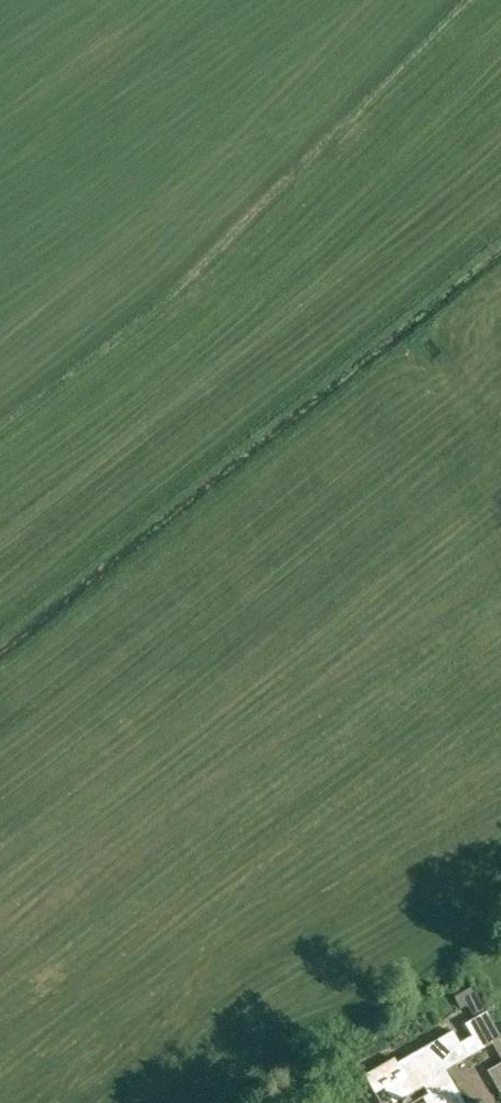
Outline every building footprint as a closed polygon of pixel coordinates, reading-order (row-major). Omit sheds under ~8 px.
[(433,1102),(465,1102),(446,1071),(476,1053),(499,1094),(500,1093),(500,1021),(494,1025),(486,1012),(487,1012),(475,987),(455,997),(461,1009),(467,1005),(474,1019),(465,1024),(472,1036),(460,1043),(453,1031),(398,1063),(395,1058),(365,1076),(375,1094),(384,1089),(392,1102),(396,1102),(424,1087),(433,1102)]
